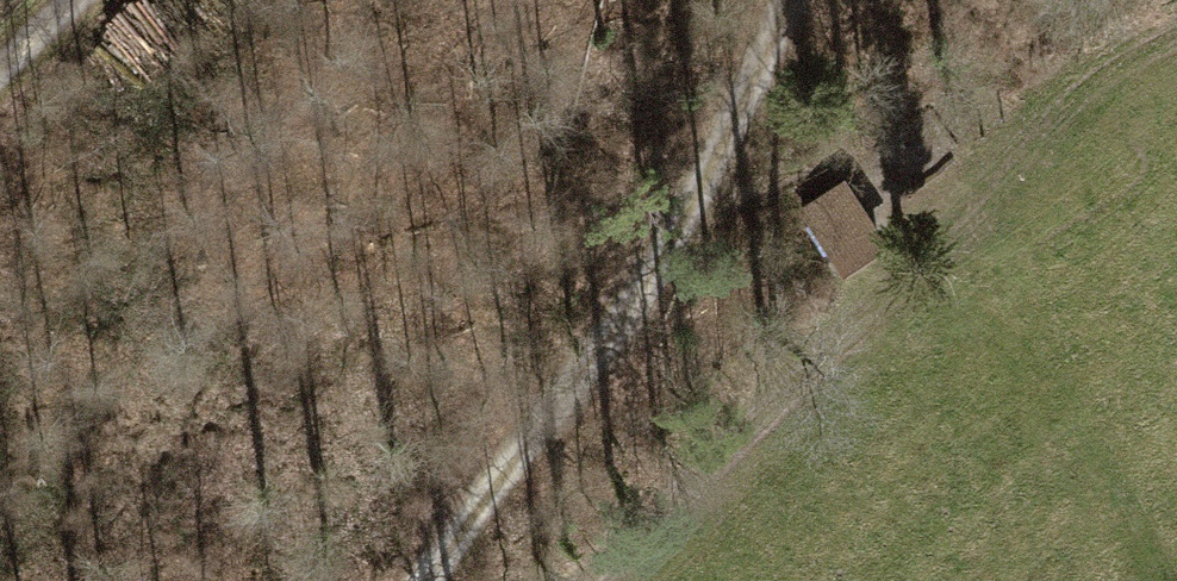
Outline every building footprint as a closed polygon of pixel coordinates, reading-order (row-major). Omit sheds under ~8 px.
[(836,259),(872,235),(840,186),(803,209),(836,259)]
